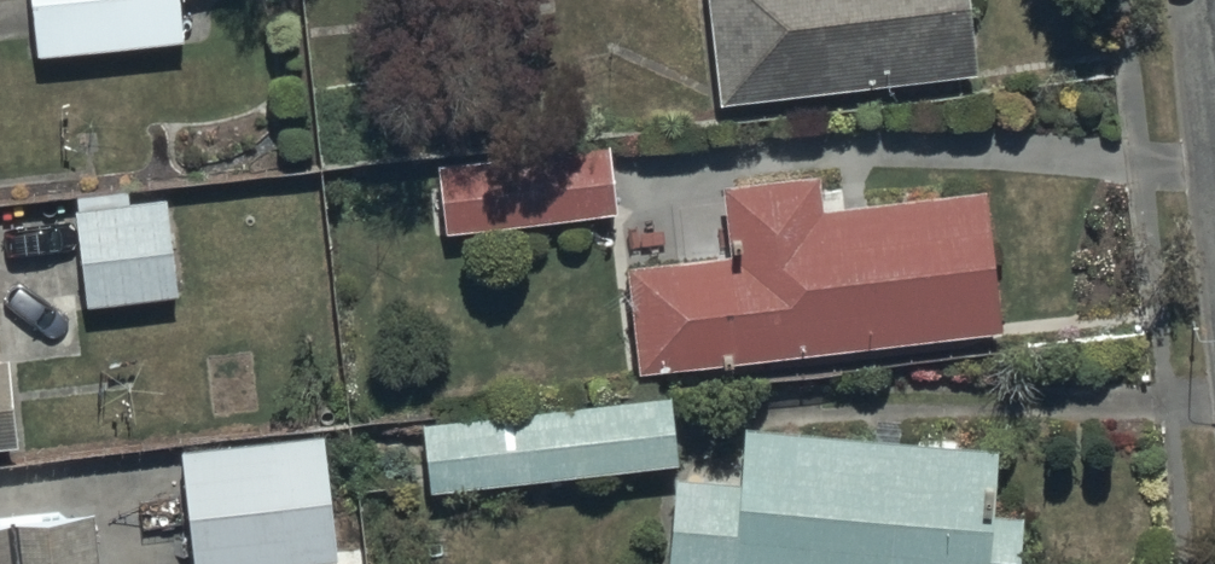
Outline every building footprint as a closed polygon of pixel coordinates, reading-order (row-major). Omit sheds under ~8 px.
[(33,43),(181,29),(178,0),(29,0),(33,43)] [(715,86),(975,59),(968,0),(706,0),(715,86)] [(607,133),(437,150),(443,222),(614,205),(607,133)] [(729,238),(628,249),(640,356),(999,315),(983,176),(818,194),(814,159),(722,169),(729,238)] [(128,181),(71,188),(82,294),(175,284),(165,187),(129,191),(128,181)] [(11,429),(2,347),(0,347),(0,431),(11,429)] [(667,379),(419,411),(428,480),(676,448),(667,379)] [(674,464),(663,557),(746,563),(1013,563),(1018,501),(987,498),(992,433),(740,411),(735,469),(674,464)] [(323,425),(181,438),(193,563),(335,550),(323,425)] [(87,493),(0,503),(0,563),(95,563),(87,493)]
